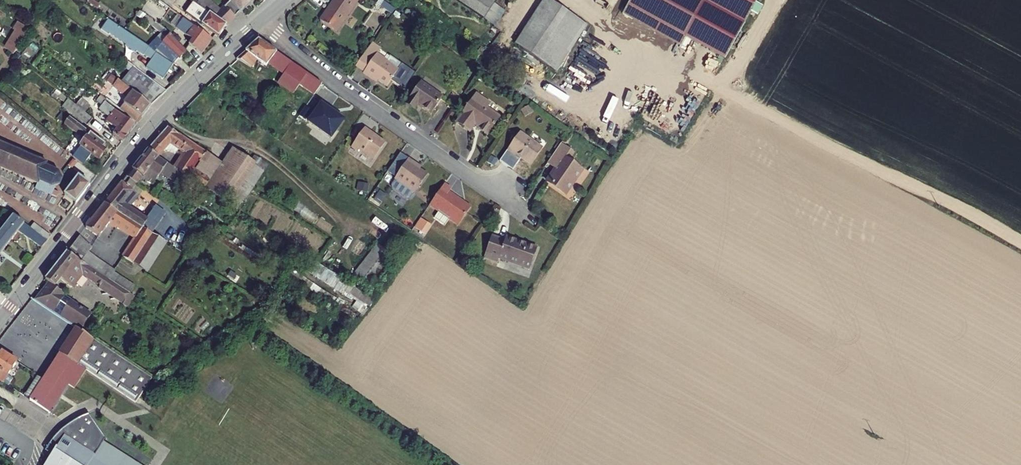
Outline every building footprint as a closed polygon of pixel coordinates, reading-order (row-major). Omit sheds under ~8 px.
[(218,29),(226,17),(214,9),(202,0),(199,0),(196,4),(205,10),(201,17),(218,29)] [(214,9),(226,17),(229,19),(237,11),(235,10),(242,4),(246,8),(255,0),(225,0),(214,9)] [(340,27),(359,0),(335,0),(324,15),(340,27)] [(396,10),(400,4),(394,0),(387,0),(385,2),(396,10)] [(488,13),(496,0),(468,0),(488,13)] [(499,21),(511,3),(505,0),(496,0),(488,13),(499,21)] [(531,20),(573,44),(590,19),(560,0),(544,0),(531,20)] [(642,3),(636,0),(629,0),(626,6),(637,12),(642,3)] [(687,29),(727,53),(757,0),(636,0),(687,29)] [(663,16),(642,3),(637,12),(658,24),(663,16)] [(188,35),(201,44),(210,31),(181,10),(175,18),(191,30),(188,35)] [(173,27),(175,29),(178,26),(168,16),(162,11),(157,16),(164,22),(168,25),(172,28),(173,27)] [(12,48),(27,23),(16,15),(11,23),(13,24),(4,41),(12,48)] [(147,64),(163,77),(174,64),(157,51),(154,49),(123,24),(109,15),(103,22),(110,27),(111,26),(129,40),(128,41),(137,48),(138,46),(145,52),(147,50),(154,55),(147,64)] [(518,37),(559,65),(573,44),(531,20),(518,37)] [(159,34),(163,38),(172,28),(168,25),(159,34)] [(167,41),(181,54),(188,46),(175,33),(177,30),(173,27),(172,28),(163,38),(160,40),(164,44),(167,41)] [(297,85),(314,97),(323,85),(259,41),(257,39),(236,58),(246,65),(254,56),(266,65),(269,63),(284,75),(279,82),(286,87),(282,93),(287,97),(297,85)] [(380,75),(390,82),(401,66),(389,58),(390,56),(380,49),(383,45),(375,39),(359,62),(367,68),(366,69),(376,76),(380,75)] [(130,59),(119,74),(151,100),(165,84),(130,59)] [(124,107),(137,117),(151,100),(119,74),(114,79),(128,91),(124,97),(129,101),(124,107)] [(421,102),(434,110),(446,93),(424,78),(409,100),(418,106),(421,102)] [(481,126),(490,132),(502,114),(489,105),(493,100),(480,90),(460,119),(473,128),(478,121),(482,124),(481,126)] [(45,92),(36,102),(48,113),(57,103),(45,92)] [(112,128),(121,135),(135,119),(106,94),(102,99),(107,103),(105,105),(111,110),(107,115),(117,123),(112,128)] [(329,131),(341,112),(319,96),(307,114),(329,131)] [(73,102),(82,110),(85,106),(75,99),(73,102)] [(80,140),(98,153),(108,142),(77,117),(77,118),(69,111),(61,121),(82,138),(80,140)] [(166,120),(147,143),(158,151),(167,140),(170,142),(172,140),(184,148),(173,161),(186,169),(205,145),(166,120)] [(382,136),(362,121),(350,138),(355,142),(357,140),(372,150),(382,136)] [(520,151),(534,160),(545,144),(523,129),(510,147),(518,153),(520,151)] [(43,187),(45,180),(59,179),(60,174),(56,166),(43,160),(44,156),(17,145),(19,141),(16,139),(14,144),(7,140),(9,136),(5,135),(4,139),(0,138),(0,161),(36,176),(33,183),(43,187)] [(550,179),(569,192),(586,167),(569,156),(574,148),(564,141),(550,161),(558,167),(550,179)] [(147,143),(127,169),(137,176),(148,162),(158,169),(161,166),(174,175),(161,191),(171,198),(190,172),(186,169),(173,161),(158,151),(147,143)] [(393,171),(413,185),(425,168),(413,160),(415,158),(407,152),(393,171)] [(65,188),(76,196),(89,178),(78,170),(72,178),(67,185),(65,188)] [(199,178),(236,203),(240,198),(202,174),(199,178)] [(181,205),(171,198),(161,191),(148,208),(131,197),(139,188),(122,175),(103,199),(153,228),(162,234),(181,205)] [(63,182),(67,185),(72,178),(68,176),(63,182)] [(450,212),(459,218),(471,202),(449,186),(451,183),(444,178),(430,198),(439,204),(435,210),(445,218),(450,212)] [(398,201),(401,197),(406,200),(412,189),(394,180),(390,187),(397,190),(392,198),(398,201)] [(133,257),(153,228),(103,199),(87,219),(100,228),(110,215),(134,230),(122,250),(133,257)] [(22,216),(11,208),(8,213),(0,223),(0,246),(22,216)] [(181,215),(204,230),(207,225),(184,210),(181,215)] [(30,221),(36,225),(38,227),(42,222),(34,217),(30,221)] [(414,226),(425,233),(431,224),(420,217),(414,226)] [(38,227),(48,234),(51,229),(42,222),(38,227)] [(30,233),(41,242),(48,234),(38,227),(36,225),(30,233)] [(207,236),(214,240),(220,230),(213,225),(207,236)] [(67,245),(71,248),(85,231),(81,228),(67,245)] [(133,257),(147,265),(167,237),(165,236),(162,234),(153,228),(133,257)] [(502,252),(532,265),(540,245),(510,231),(508,236),(496,230),(487,251),(499,257),(502,252)] [(376,243),(354,272),(370,284),(392,255),(376,243)] [(46,272),(48,274),(62,284),(69,275),(74,278),(86,262),(95,269),(94,270),(114,284),(116,282),(129,291),(132,287),(123,281),(71,248),(67,245),(46,272)] [(195,254),(203,259),(208,250),(201,246),(195,254)] [(371,293),(320,264),(313,276),(364,305),(371,293)] [(123,281),(132,287),(138,279),(129,272),(123,281)] [(35,292),(53,304),(63,290),(65,287),(62,284),(48,274),(35,292)] [(53,304),(59,308),(69,294),(63,290),(53,304)] [(69,294),(59,308),(75,318),(77,320),(80,322),(90,308),(69,294)] [(149,367),(80,322),(77,320),(75,318),(57,346),(59,347),(82,362),(132,394),(149,367)] [(12,351),(0,344),(0,371),(12,351)] [(82,362),(59,347),(29,391),(47,403),(64,376),(71,380),(82,362)] [(51,441),(58,446),(46,464),(148,464),(107,439),(109,436),(109,437),(110,436),(92,411),(84,414),(74,418),(65,425),(57,433),(51,441)]
